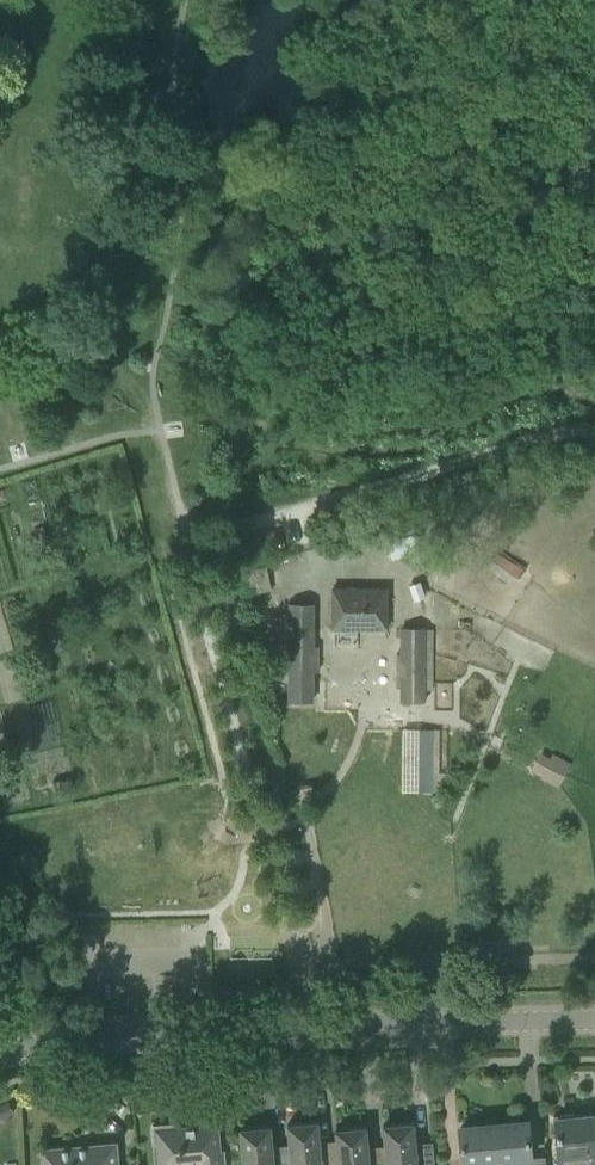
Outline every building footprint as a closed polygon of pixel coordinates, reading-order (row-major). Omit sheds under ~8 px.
[(510,589),(524,568),(497,549),(483,570),(510,589)] [(387,588),(332,587),(332,628),(387,628),(387,588)] [(289,699),(313,700),(313,604),(289,604),(289,699)] [(401,654),(396,654),(396,687),(401,687),(401,700),(425,700),(425,628),(401,628),(401,654)] [(439,788),(440,728),(405,727),(403,787),(439,788)] [(544,778),(559,786),(569,766),(554,758),(544,778)] [(14,1116),(9,1105),(0,1109),(0,1122),(14,1116)] [(594,1133),(593,1115),(556,1118),(559,1155),(556,1155),(557,1164),(594,1164),(594,1133)] [(337,1147),(321,1148),(318,1121),(287,1124),(290,1151),(291,1164),(339,1164),(337,1147)] [(530,1145),(528,1121),(512,1123),(513,1124),(495,1125),(499,1164),(531,1164),(530,1145)] [(385,1152),(387,1164),(435,1164),(433,1147),(416,1149),(414,1122),(383,1125),(385,1152)] [(179,1129),(179,1124),(151,1126),(153,1143),(158,1142),(160,1164),(179,1164),(196,1163),(196,1164),(224,1164),(224,1160),(219,1160),(216,1126),(179,1129)] [(290,1151),(273,1152),(271,1125),(240,1128),(243,1164),(291,1164),(290,1151)] [(495,1125),(478,1127),(478,1126),(460,1127),(463,1163),(464,1163),(464,1164),(499,1164),(495,1125)] [(385,1152),(369,1153),(366,1126),(336,1129),(337,1147),(339,1164),(387,1164),(385,1152)] [(115,1145),(43,1151),(44,1164),(117,1164),(115,1145)]
